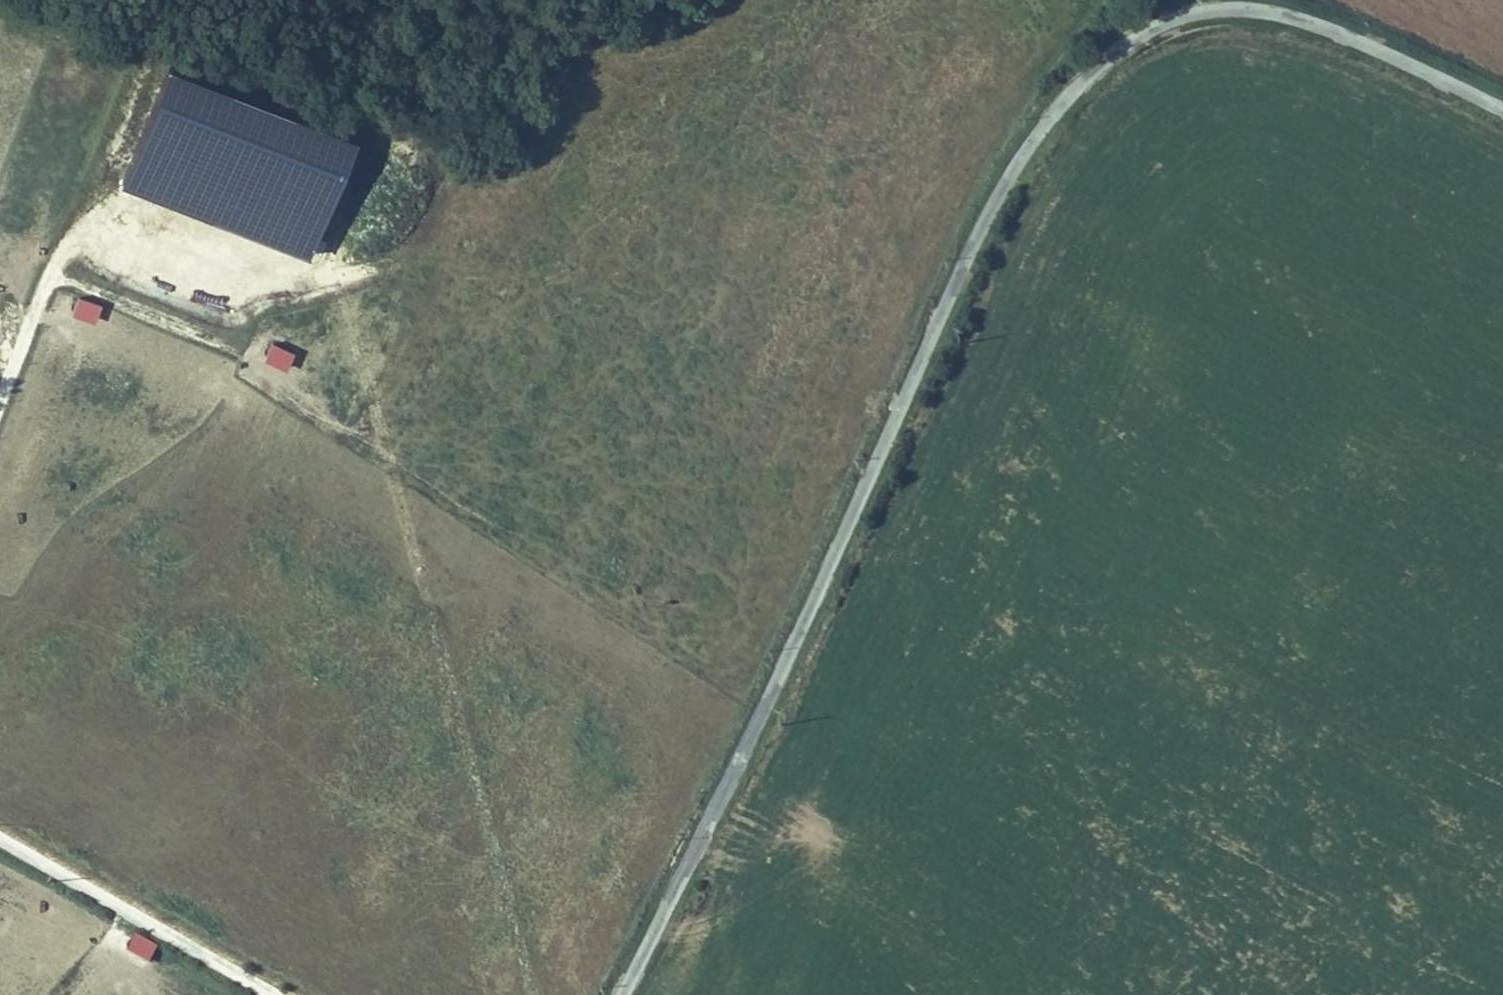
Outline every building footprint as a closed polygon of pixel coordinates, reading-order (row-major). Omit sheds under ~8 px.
[(95,321),(101,304),(78,296),(72,313),(95,321)] [(286,370),(295,353),(273,342),(264,358),(286,370)] [(149,964),(158,948),(135,935),(126,952),(149,964)]
